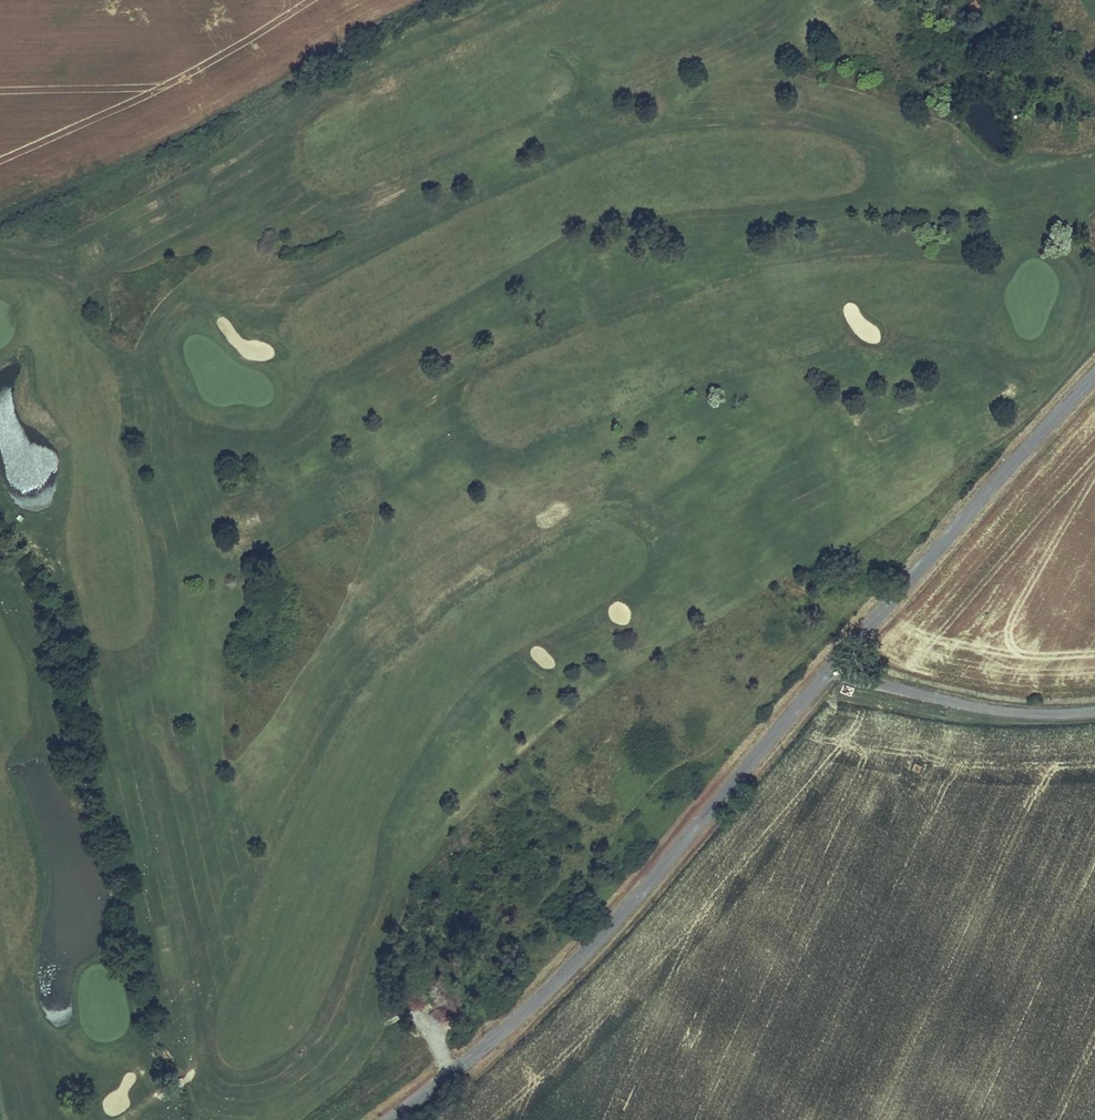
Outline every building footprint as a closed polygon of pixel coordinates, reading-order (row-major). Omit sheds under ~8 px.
[(981,3),(972,0),(971,0),(968,9),(978,12),(981,3)]
